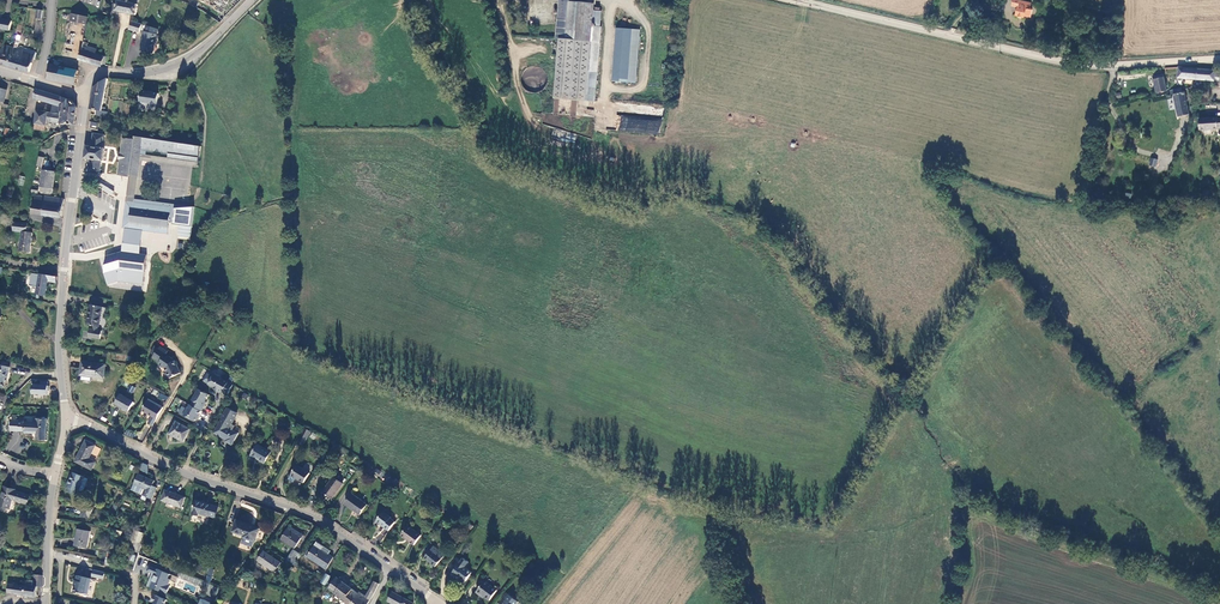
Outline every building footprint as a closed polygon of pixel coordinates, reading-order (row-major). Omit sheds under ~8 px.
[(115,11),(125,14),(136,17),(139,0),(123,0),(122,2),(118,1),(117,5),(114,5),(113,9),(115,9),(115,11)] [(561,1),(557,40),(560,40),(556,101),(597,105),(604,29),(595,28),(595,26),(602,27),(604,12),(597,11),(596,4),(572,2),(572,0),(561,0),(561,1)] [(1015,0),(1014,0),(1013,8),(1018,9),(1016,17),(1025,19),(1025,17),(1029,18),(1030,15),(1031,16),(1032,11),(1030,10),(1031,3),(1015,0)] [(1100,7),(1087,5),(1085,12),(1099,14),(1100,7)] [(90,18),(73,14),(65,51),(82,55),(85,42),(90,18)] [(10,32),(12,22),(0,20),(0,30),(10,32)] [(133,23),(131,32),(141,34),(144,25),(142,25),(133,23)] [(154,54),(159,30),(147,28),(142,52),(154,54)] [(644,30),(619,29),(615,83),(639,85),(644,30)] [(17,37),(14,49),(9,69),(29,75),(33,64),(37,53),(24,50),(18,48),(21,38),(17,37)] [(82,55),(80,61),(103,68),(106,57),(98,55),(100,51),(90,48),(91,44),(85,42),(82,55)] [(9,69),(14,49),(3,46),(0,57),(0,66),(9,69)] [(52,57),(50,65),(63,67),(64,60),(52,57)] [(50,65),(47,80),(76,85),(79,70),(63,67),(50,65)] [(1219,71),(1179,68),(1178,78),(1218,81),(1219,71)] [(1163,75),(1153,77),(1157,93),(1167,91),(1163,75)] [(103,105),(108,77),(95,84),(91,108),(96,108),(96,113),(107,115),(108,110),(105,110),(105,106),(103,105)] [(38,110),(35,127),(46,129),(48,120),(60,123),(61,121),(75,124),(78,106),(74,100),(38,88),(36,97),(54,103),(53,112),(38,110)] [(1184,89),(1174,91),(1178,117),(1189,115),(1184,89)] [(148,103),(157,104),(158,93),(142,91),(140,104),(148,105),(148,103)] [(621,116),(619,131),(659,135),(661,120),(621,116)] [(1199,120),(1200,130),(1219,128),(1219,118),(1199,120)] [(99,130),(100,123),(91,121),(90,128),(99,130)] [(104,134),(95,133),(93,145),(87,144),(85,158),(91,159),(89,171),(100,172),(101,160),(103,160),(105,147),(103,147),(104,134)] [(129,177),(122,229),(168,235),(170,224),(192,226),(194,207),(135,199),(140,159),(199,167),(201,146),(134,137),(133,139),(122,138),(117,175),(129,177)] [(1156,167),(1157,159),(1150,158),(1149,165),(1156,167)] [(57,171),(43,170),(41,186),(42,187),(41,192),(52,193),(52,188),(55,188),(57,171)] [(26,179),(20,177),(18,186),(24,187),(26,179)] [(117,181),(102,180),(101,190),(116,192),(117,181)] [(64,199),(36,195),(33,214),(62,218),(64,199)] [(30,225),(16,223),(14,232),(23,233),(21,252),(29,254),(30,249),(32,249),(34,235),(29,234),(30,225)] [(131,248),(119,246),(116,258),(129,260),(131,248)] [(147,251),(134,248),(132,261),(144,263),(147,251)] [(56,282),(56,276),(31,273),(29,285),(38,286),(37,294),(48,295),(50,281),(56,282)] [(104,308),(90,305),(87,324),(94,325),(100,326),(101,326),(104,308)] [(90,329),(89,336),(100,338),(101,331),(99,331),(93,330),(90,329)] [(175,361),(166,354),(168,352),(161,347),(154,357),(161,362),(159,364),(166,368),(167,372),(165,373),(167,377),(170,376),(170,378),(180,373),(177,365),(175,361)] [(83,360),(81,375),(104,379),(106,364),(83,360)] [(4,386),(10,367),(0,364),(0,385),(4,386)] [(236,384),(216,374),(210,385),(230,395),(236,384)] [(47,385),(29,384),(29,393),(46,394),(47,385)] [(212,394),(201,389),(188,416),(198,421),(212,394)] [(136,402),(124,395),(119,403),(131,410),(136,402)] [(165,408),(152,400),(145,411),(154,417),(150,423),(154,426),(165,408)] [(240,413),(231,409),(217,433),(229,440),(228,441),(234,445),(240,434),(235,430),(237,426),(234,424),(240,413)] [(19,421),(19,430),(25,431),(25,432),(37,433),(37,439),(47,440),(48,418),(38,418),(38,422),(24,420),(24,417),(20,417),(19,421)] [(19,430),(19,421),(11,420),(10,430),(19,430)] [(192,429),(179,422),(173,432),(186,440),(192,429)] [(303,428),(297,444),(303,446),(310,431),(303,428)] [(132,438),(134,433),(126,430),(124,435),(132,438)] [(97,446),(88,442),(77,461),(93,470),(97,462),(91,459),(97,446)] [(260,445),(254,456),(267,463),(273,453),(260,445)] [(143,464),(140,470),(145,472),(148,466),(143,464)] [(293,476),(304,482),(310,473),(299,466),(293,476)] [(86,477),(75,473),(68,490),(80,494),(86,477)] [(156,481),(140,474),(135,484),(141,488),(139,493),(153,500),(157,489),(153,488),(156,481)] [(323,491),(332,499),(344,484),(334,476),(323,491)] [(7,486),(1,505),(12,508),(14,500),(30,504),(32,496),(17,492),(18,490),(7,486)] [(186,498),(167,490),(163,501),(182,508),(186,498)] [(368,506),(354,495),(346,505),(360,516),(368,506)] [(219,508),(197,500),(193,512),(215,520),(219,508)] [(396,523),(384,513),(377,523),(388,532),(396,523)] [(260,529),(237,520),(233,532),(244,536),(256,540),(260,529)] [(421,536),(408,528),(402,537),(415,546),(421,536)] [(92,531),(80,529),(77,545),(89,548),(92,531)] [(289,529),(281,539),(295,548),(302,538),(289,529)] [(141,543),(143,532),(133,530),(131,541),(141,543)] [(137,543),(134,551),(139,553),(142,545),(137,543)] [(315,545),(307,556),(326,569),(334,558),(315,545)] [(445,556),(434,548),(425,561),(436,568),(445,556)] [(130,552),(123,549),(121,555),(127,558),(130,552)] [(281,563),(264,551),(257,561),(274,573),(281,563)] [(293,551),(287,559),(294,565),(301,556),(293,551)] [(468,564),(463,560),(452,576),(464,584),(472,575),(464,569),(468,564)] [(170,574),(148,564),(145,571),(153,575),(148,587),(165,594),(172,580),(168,579),(170,574)] [(292,565),(288,571),(295,576),(298,570),(292,565)] [(329,568),(323,576),(329,579),(334,571),(329,568)] [(106,572),(95,569),(93,576),(104,579),(106,572)] [(10,583),(9,592),(37,597),(39,586),(43,586),(44,575),(36,575),(35,585),(28,584),(27,586),(10,583)] [(89,593),(93,579),(79,575),(75,590),(89,593)] [(329,588),(349,603),(368,603),(379,585),(375,582),(365,597),(359,593),(337,578),(329,588)] [(496,592),(483,583),(476,593),(489,602),(496,592)] [(387,602),(390,603),(411,603),(412,603),(392,593),(387,602)] [(168,599),(156,594),(153,601),(155,602),(154,603),(166,603),(168,599)] [(506,596),(502,600),(505,603),(517,603),(506,596)]
